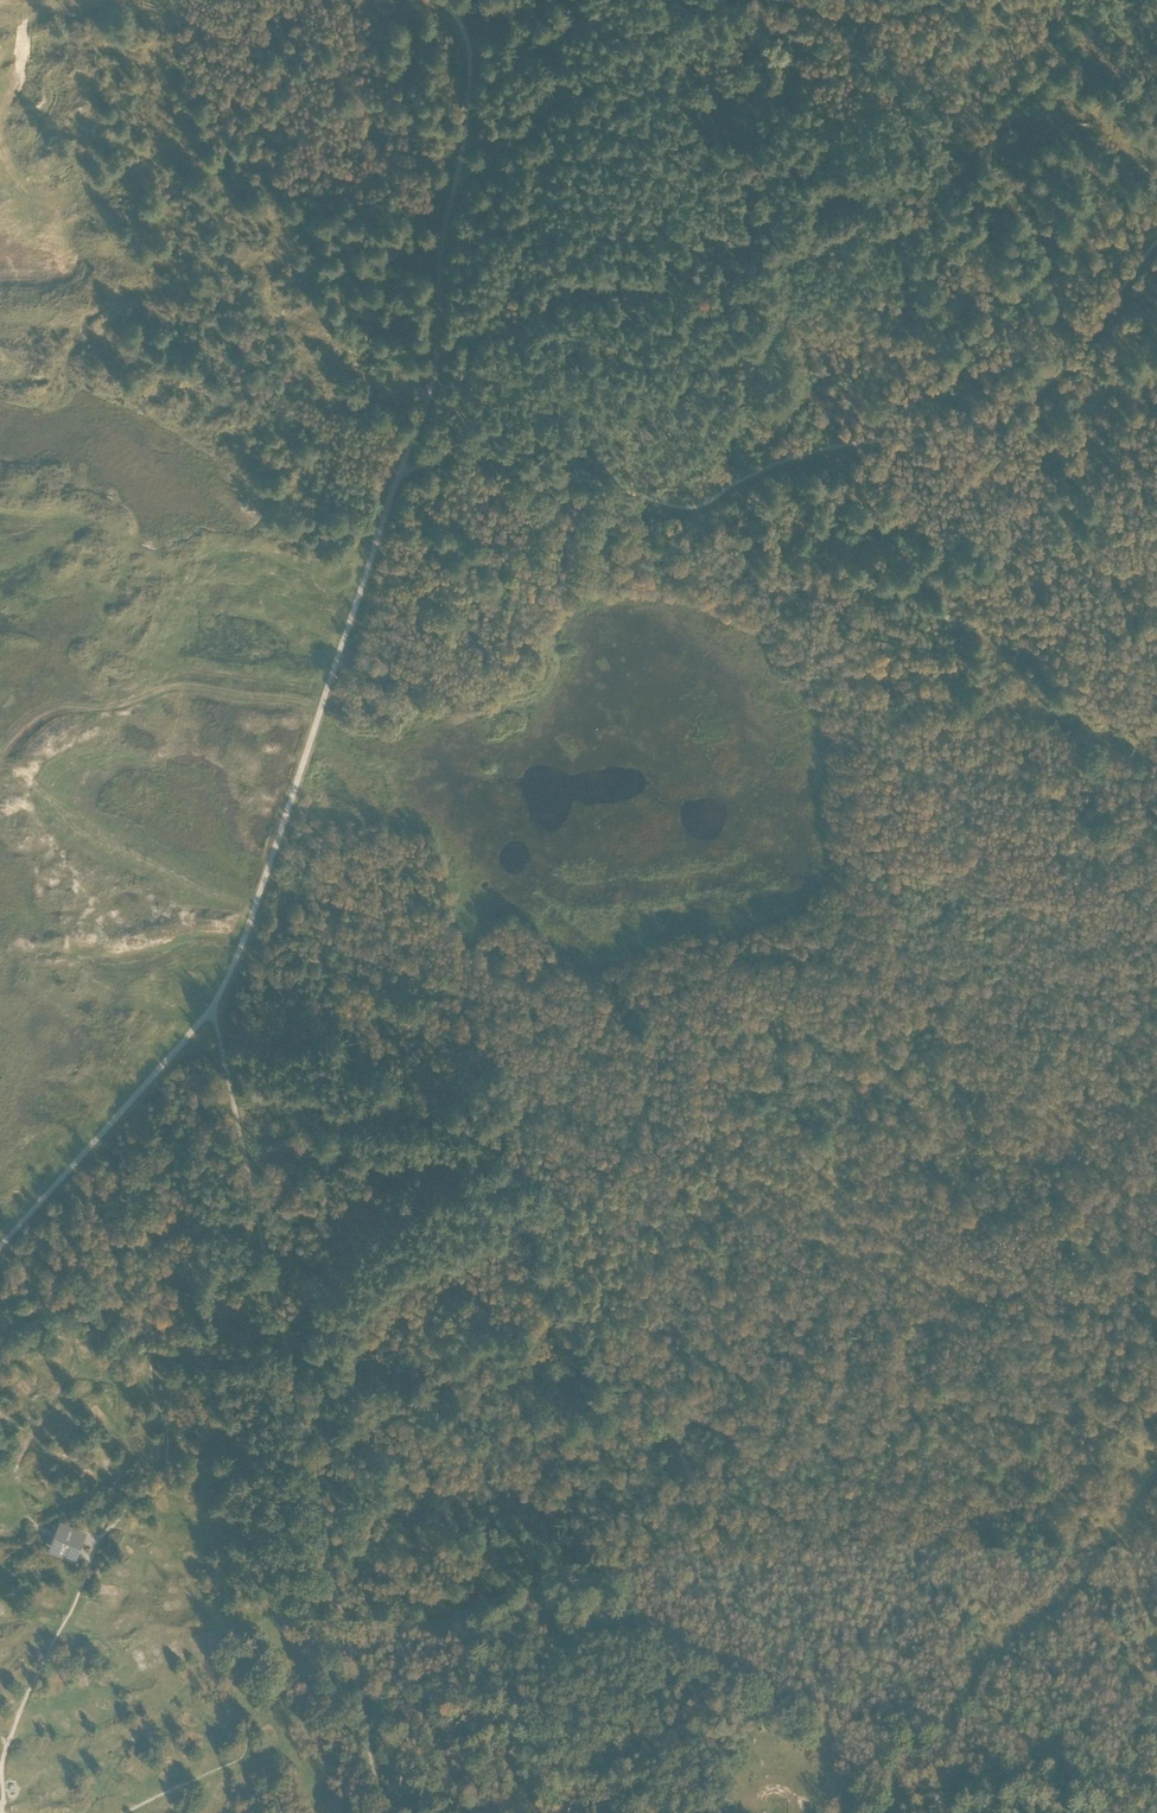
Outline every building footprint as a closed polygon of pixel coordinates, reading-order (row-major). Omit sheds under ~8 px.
[(54,1548),(72,1556),(82,1533),(63,1525),(54,1548)]
